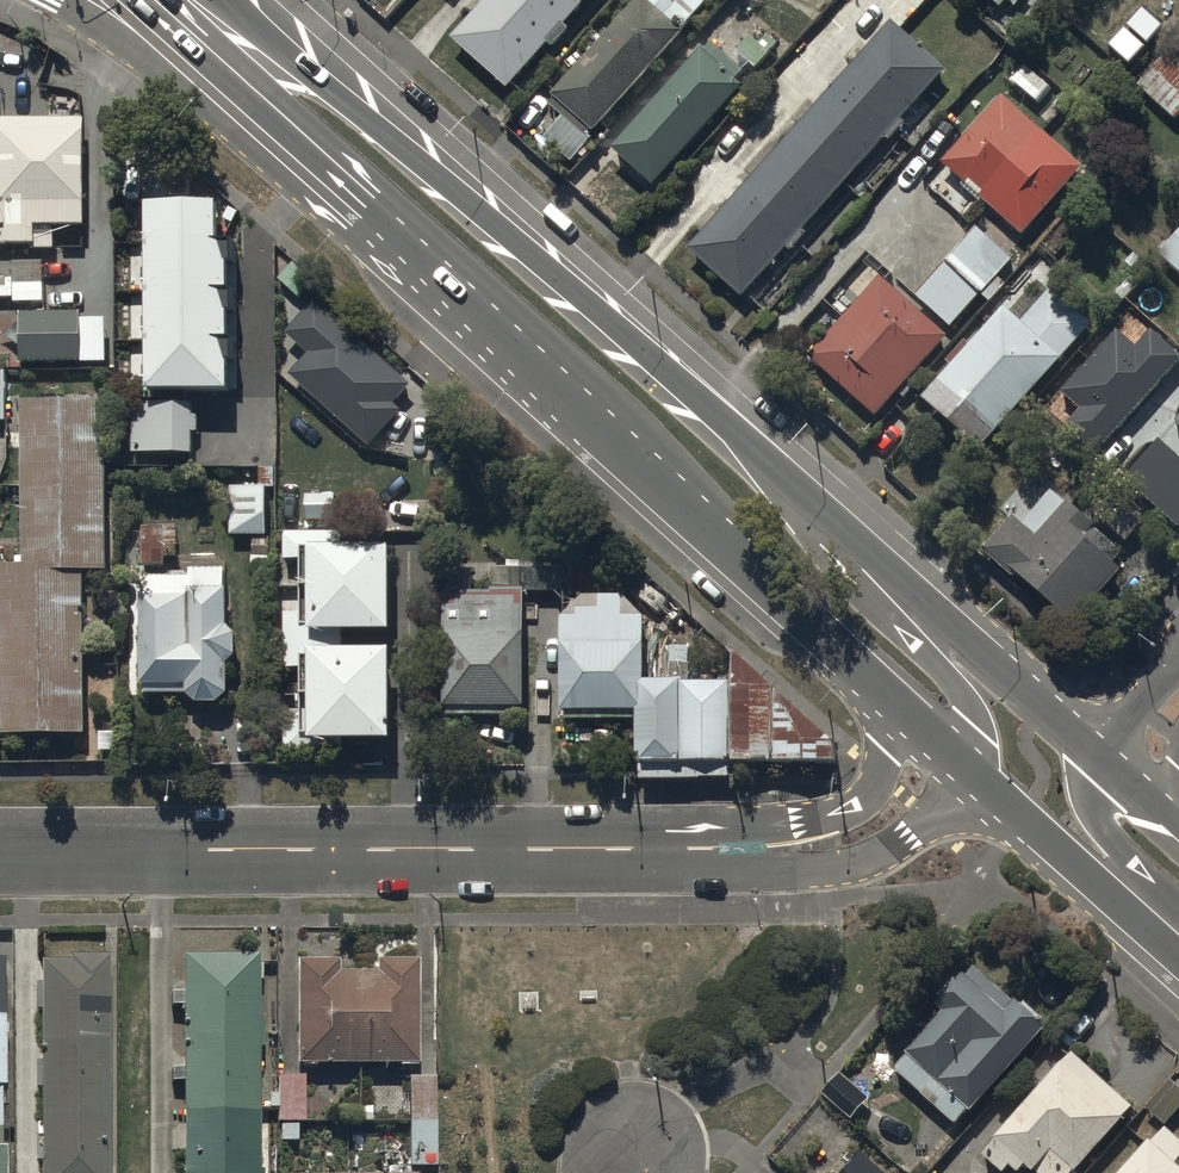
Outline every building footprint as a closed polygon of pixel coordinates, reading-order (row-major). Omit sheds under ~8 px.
[(507,96),(593,0),(494,0),(452,47),(507,96)] [(929,0),(869,0),(902,30),(929,0)] [(996,14),(1008,0),(980,0),(996,14)] [(545,148),(570,170),(686,40),(648,6),(558,106),(571,119),(545,148)] [(688,257),(742,306),(946,78),(891,30),(688,257)] [(740,60),(757,76),(777,54),(759,38),(740,60)] [(617,157),(656,193),(744,95),(737,89),(745,80),(714,52),(706,61),(704,60),(617,157)] [(1173,126),(1178,120),(1178,73),(1163,59),(1134,92),(1173,126)] [(937,173),(1016,242),(1078,173),(999,103),(937,173)] [(82,119),(0,120),(0,187),(1,187),(1,222),(0,222),(0,249),(55,248),(55,229),(84,228),(82,119)] [(214,206),(150,207),(151,390),(222,390),(222,361),(236,361),(236,343),(221,343),(221,313),(237,313),(237,292),(223,292),(222,264),(236,264),(235,244),(215,245),(214,206)] [(913,302),(947,333),(976,302),(986,311),(1003,291),(993,282),(1007,267),(972,236),(913,302)] [(1178,285),(1178,237),(1155,264),(1178,285)] [(36,308),(43,308),(42,265),(13,266),(13,281),(0,281),(0,305),(12,304),(12,309),(36,308)] [(808,365),(874,424),(946,344),(879,285),(808,365)] [(916,410),(975,462),(1088,336),(1045,297),(1016,330),(1001,316),(916,410)] [(408,382),(315,300),(285,334),(307,355),(289,375),(368,446),(400,411),(390,403),(408,382)] [(24,315),(24,361),(82,360),(81,314),(24,315)] [(1095,451),(1178,358),(1178,353),(1151,328),(1136,346),(1115,327),(1060,388),(1081,407),(1065,425),(1095,451)] [(144,410),(132,410),(134,463),(192,461),(191,441),(198,441),(197,411),(181,411),(180,404),(144,405),(144,410)] [(23,565),(2,565),(4,734),(88,733),(87,571),(110,570),(108,405),(21,406),(23,565)] [(1178,527),(1178,457),(1158,439),(1123,478),(1178,527)] [(266,489),(233,489),(232,535),(266,535),(266,489)] [(986,552),(1069,627),(1117,574),(1114,566),(1123,556),(1068,506),(1035,544),(1012,523),(986,552)] [(177,524),(143,524),(143,566),(163,566),(163,554),(177,554),(177,524)] [(287,752),(307,752),(307,738),(390,738),(391,656),(343,655),(344,633),(391,633),(391,550),(345,549),(345,532),(284,531),(283,564),(301,564),(300,610),(283,610),(283,672),(303,672),(303,724),(287,724),(287,752)] [(564,591),(564,565),(495,568),(495,593),(444,593),(445,712),(449,712),(449,718),(525,717),(524,591),(564,591)] [(228,625),(228,620),(233,620),(231,568),(226,569),(226,566),(191,566),(191,572),(142,573),(142,689),(146,689),(146,695),(187,696),(198,707),(221,707),(229,698),(230,666),(238,659),(236,632),(228,625)] [(628,595),(604,595),(604,609),(582,608),(582,618),(565,617),(563,711),(638,712),(637,757),(642,758),(642,781),(727,779),(728,768),(732,768),(734,684),(647,682),(648,619),(627,618),(628,595)] [(837,742),(737,657),(735,769),(837,771),(837,742)] [(41,963),(41,1172),(111,1172),(111,958),(69,958),(69,963),(41,963)] [(171,1064),(171,1083),(182,1083),(182,1172),(260,1172),(260,958),(182,958),(182,994),(171,994),(171,1008),(182,1008),(182,1064),(171,1064)] [(9,1151),(3,1151),(3,1089),(7,1089),(8,961),(0,961),(0,1172),(9,1172),(9,1151)] [(337,964),(298,965),(300,1069),(420,1067),(417,963),(381,963),(381,978),(337,979),(337,964)] [(973,1116),(1045,1033),(976,968),(968,977),(963,972),(939,998),(943,1002),(937,1009),(945,1015),(907,1057),(909,1059),(896,1072),(958,1126),(970,1113),(973,1116)] [(1074,1055),(983,1156),(1002,1172),(1006,1172),(1010,1169),(1015,1172),(1022,1172),(1026,1169),(1030,1172),(1080,1172),(1137,1110),(1074,1055)] [(837,1076),(821,1093),(853,1122),(868,1105),(837,1076)] [(306,1079),(279,1079),(279,1126),(306,1126),(306,1079)] [(411,1080),(412,1166),(439,1166),(438,1079),(411,1080)] [(1168,1131),(1129,1172),(1178,1172),(1178,1141),(1168,1131)] [(858,1161),(848,1172),(884,1172),(872,1162),(866,1168),(858,1161)]
